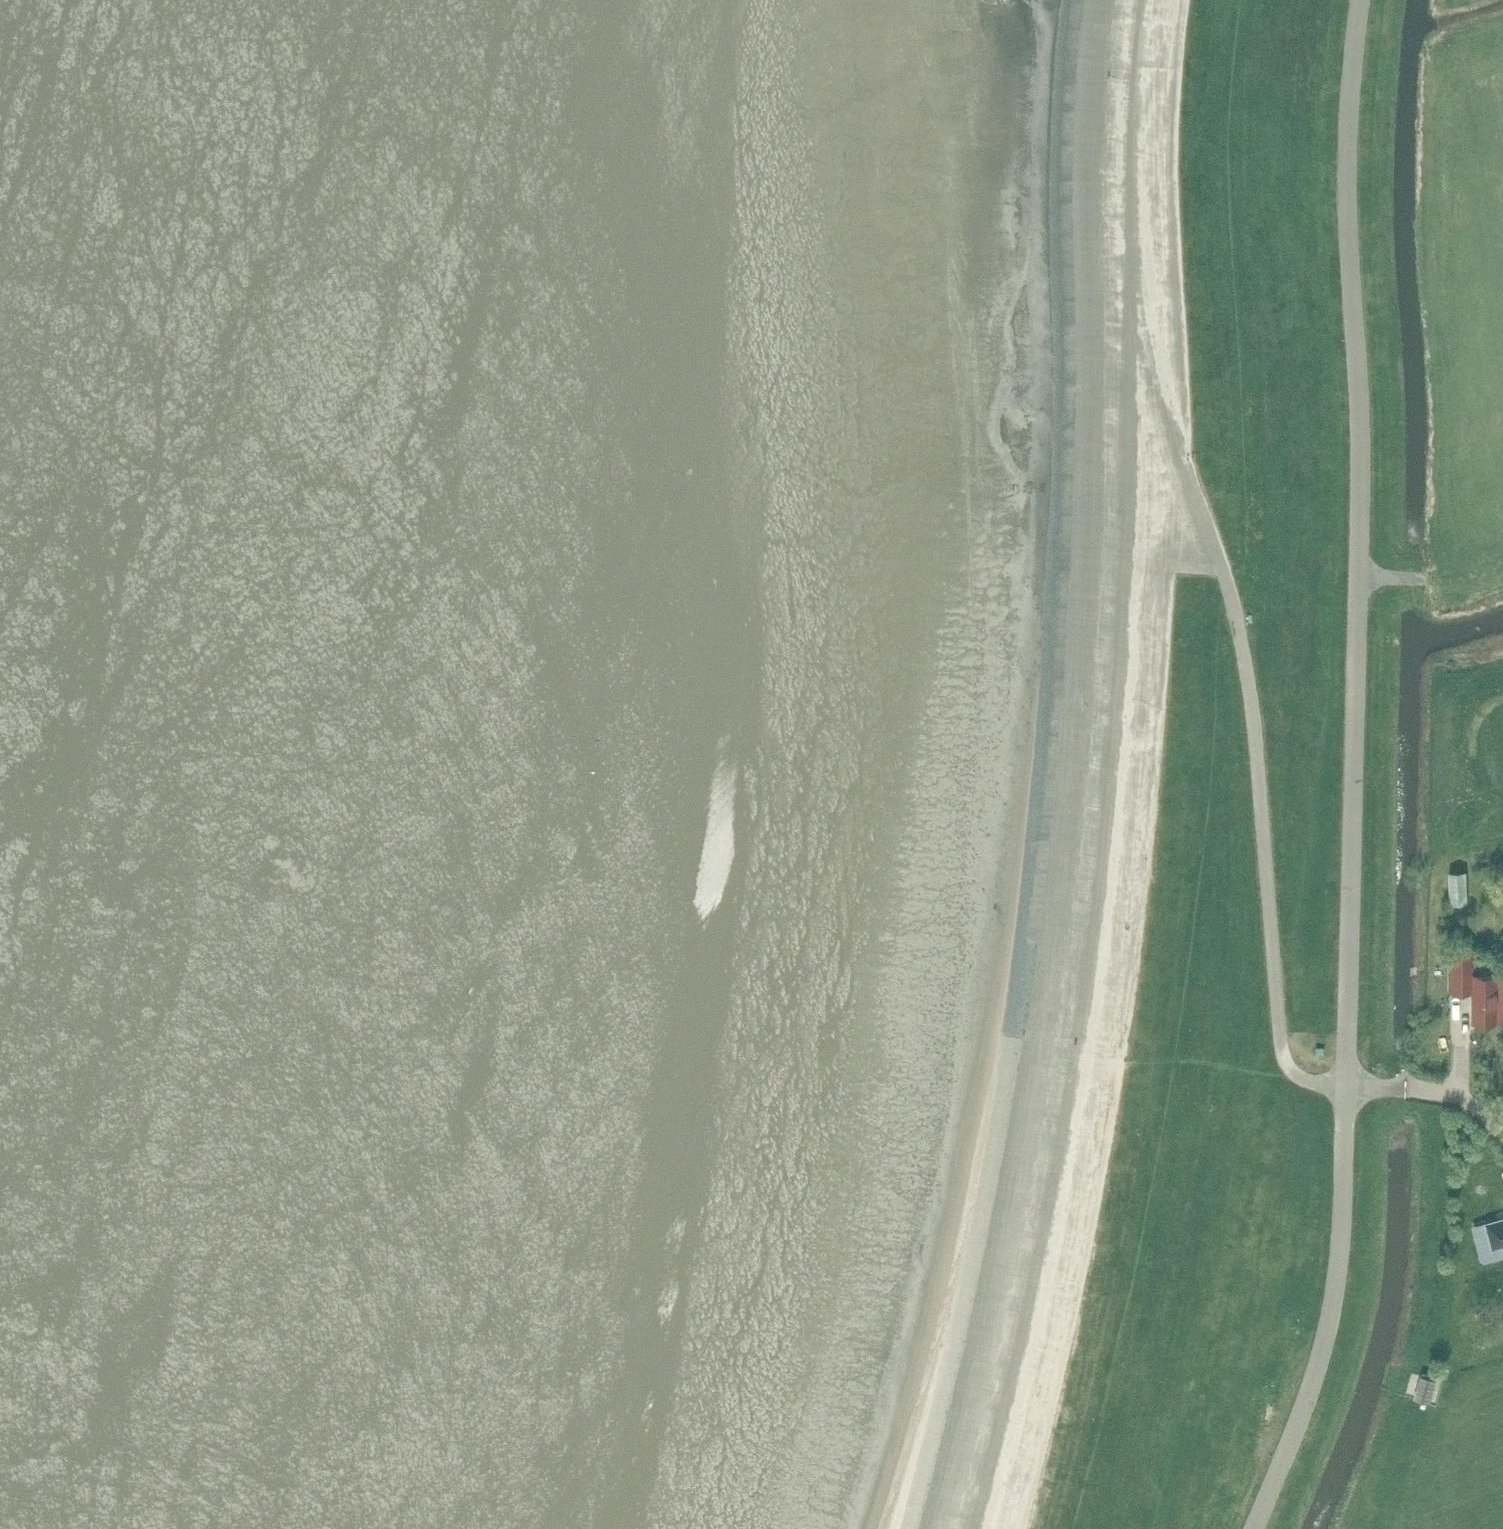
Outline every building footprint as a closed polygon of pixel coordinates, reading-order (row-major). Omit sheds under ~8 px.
[(1447,875),(1447,905),(1465,905),(1465,875),(1447,875)] [(1450,947),(1449,947),(1449,987),(1472,987),(1472,1019),(1495,1019),(1495,989),(1502,989),(1502,973),(1473,973),(1473,947),(1450,947)] [(1485,1223),(1492,1247),(1502,1244),(1502,1218),(1485,1223)] [(1406,1393),(1414,1395),(1419,1375),(1411,1373),(1406,1393)] [(1420,1376),(1414,1399),(1427,1403),(1429,1403),(1435,1380),(1420,1376)]
